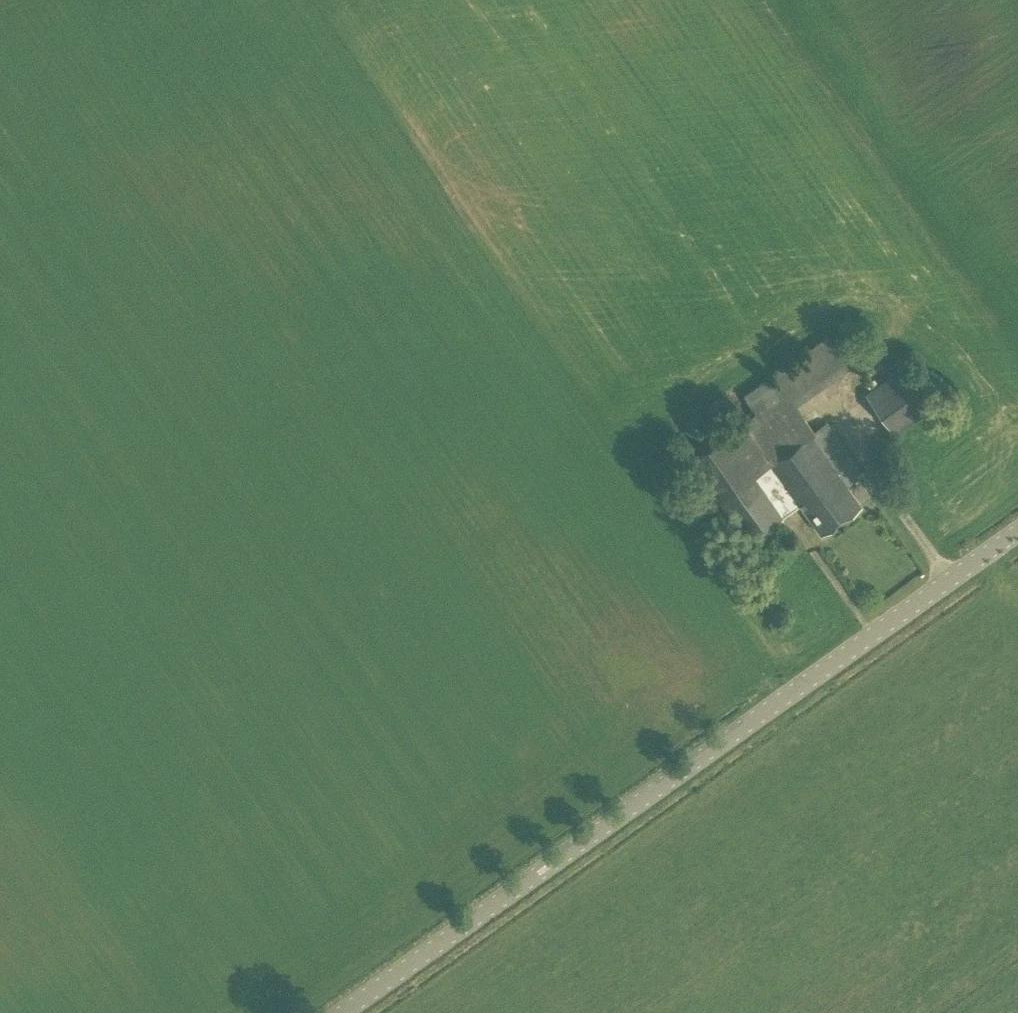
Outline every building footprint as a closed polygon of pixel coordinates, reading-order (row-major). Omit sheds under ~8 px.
[(813,431),(790,398),(844,360),(827,336),(744,395),(752,407),(739,416),(743,422),(690,460),(747,540),(799,504),(820,533),(861,504),(846,484),(862,473),(826,422),(813,431)] [(895,435),(939,403),(909,361),(864,393),(895,435)]
